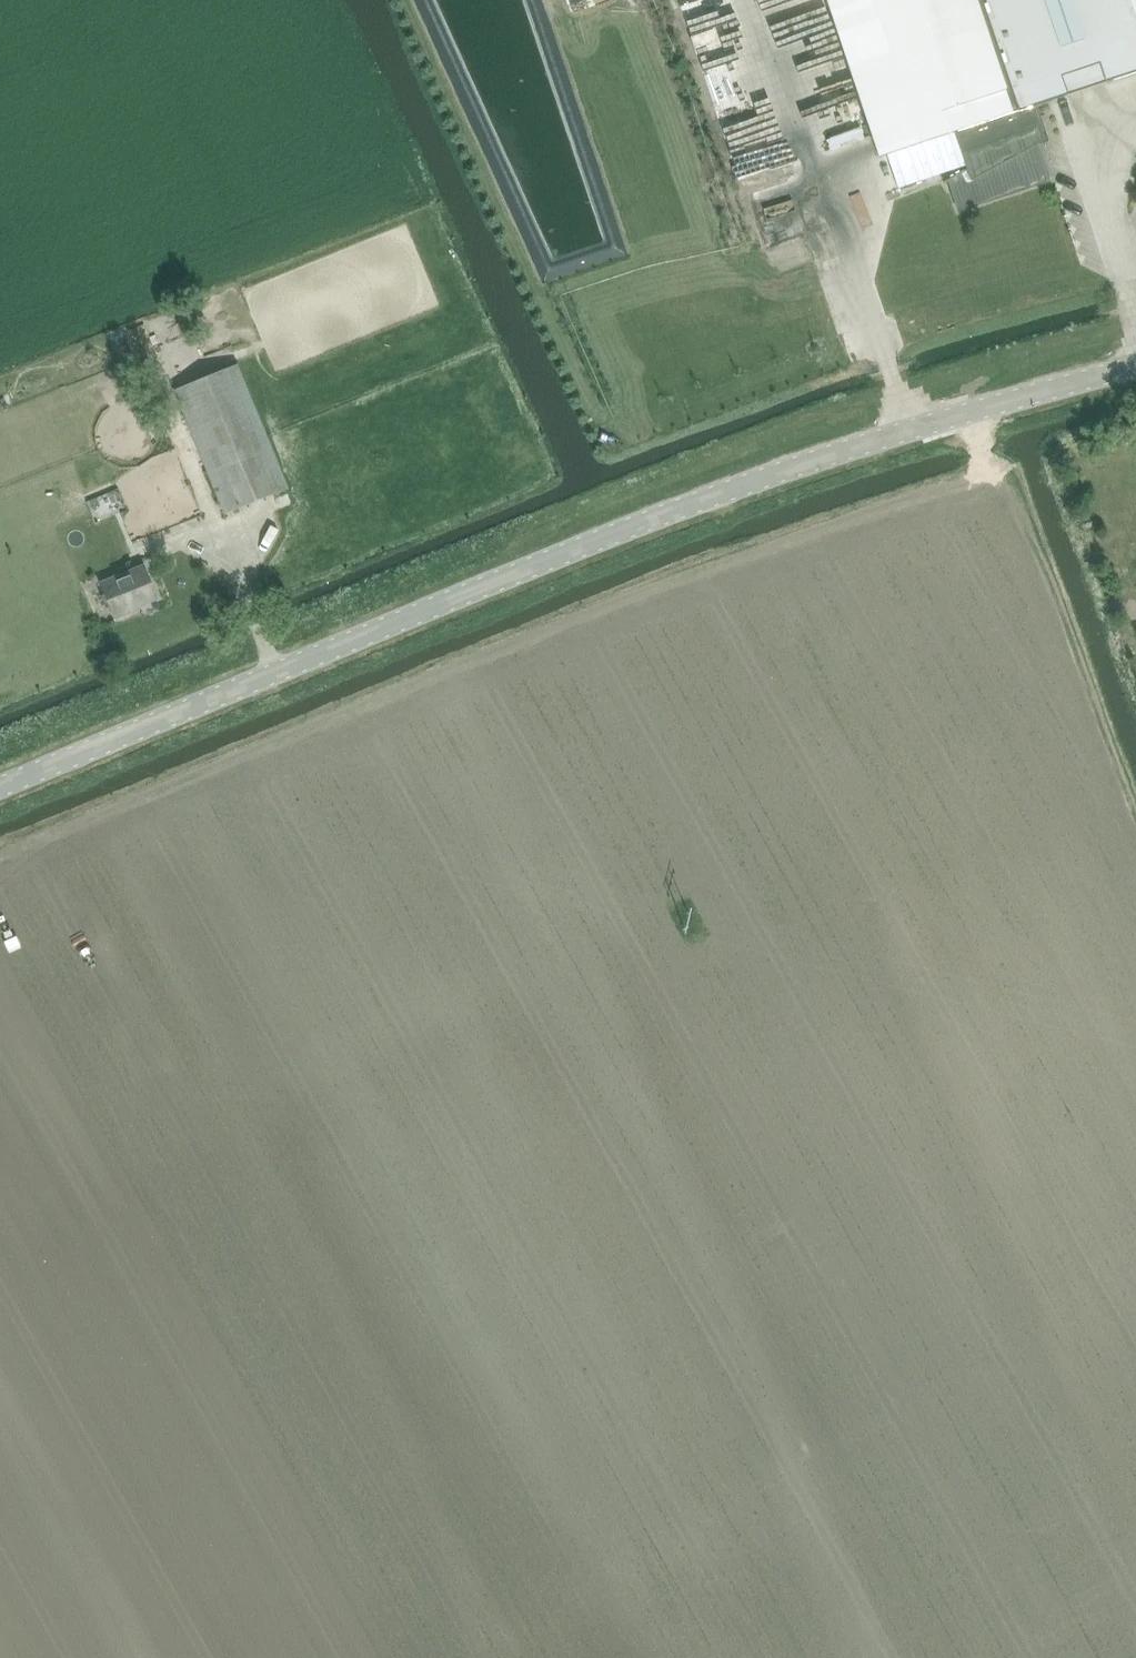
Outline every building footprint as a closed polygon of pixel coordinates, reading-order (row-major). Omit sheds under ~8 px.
[(879,156),(957,131),(1017,111),(1135,72),(1135,19),(1130,0),(827,0),(879,156)] [(1034,106),(1017,111),(957,131),(969,167),(943,181),(944,183),(949,180),(959,209),(1050,179),(1033,126),(1040,124),(1034,106)] [(225,514),(288,489),(236,364),(173,390),(225,514)] [(86,496),(89,508),(112,503),(110,490),(86,496)] [(132,608),(156,598),(144,567),(102,584),(115,617),(133,610),(132,608)]
